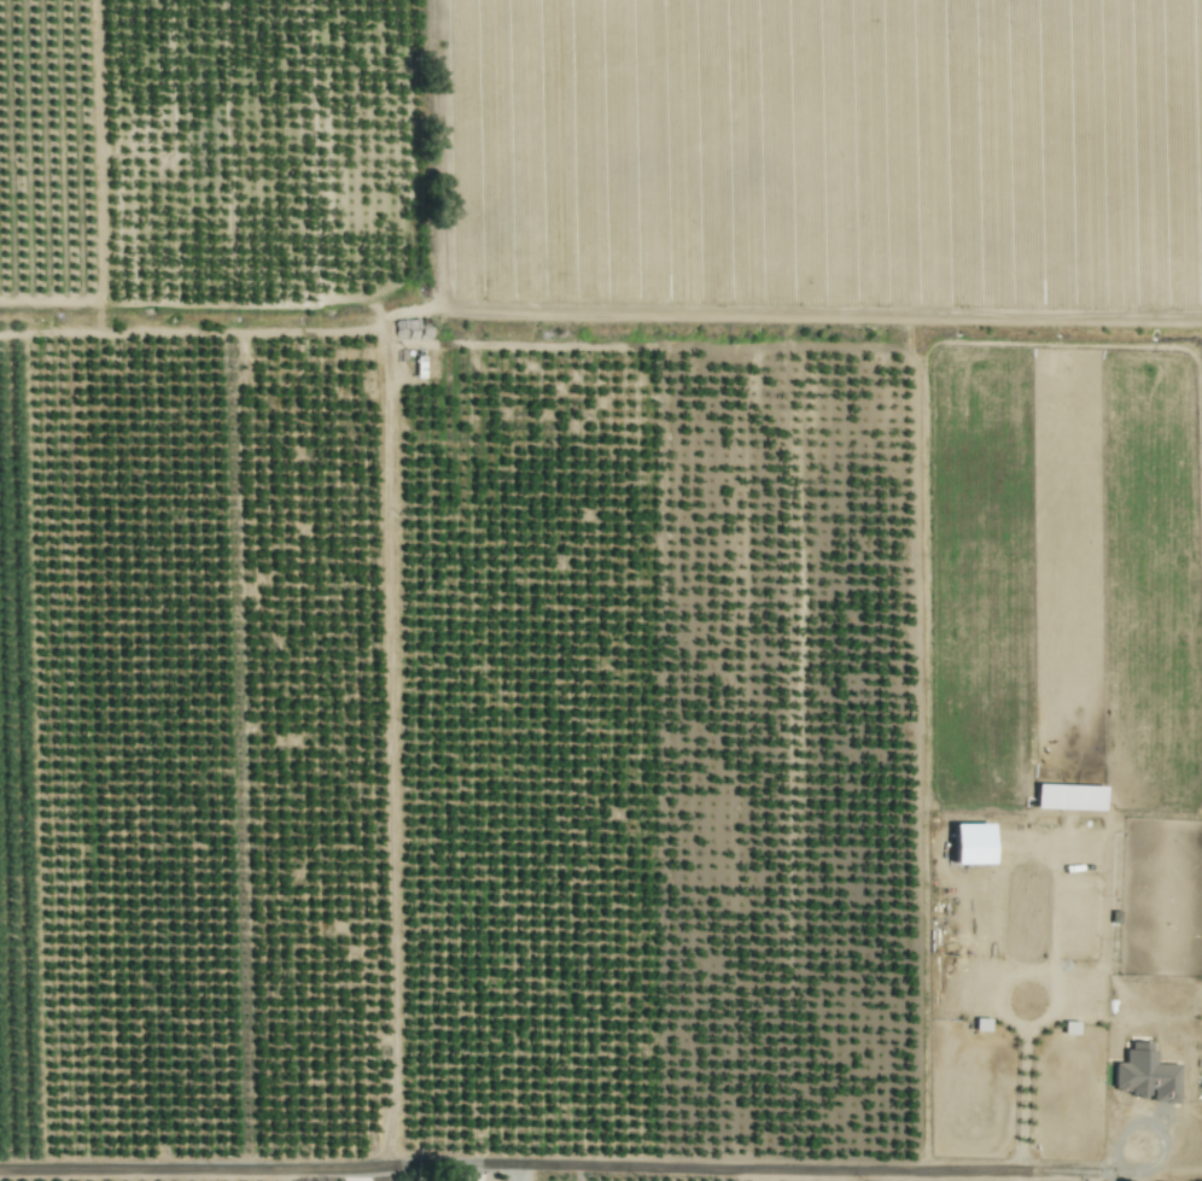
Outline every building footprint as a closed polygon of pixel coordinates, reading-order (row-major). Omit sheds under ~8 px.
[(1034,808),(1102,811),(1103,786),(1035,784),(1034,808)] [(988,864),(988,824),(951,824),(951,864),(988,864)] [(1177,1103),(1177,1065),(1153,1065),(1153,1042),(1125,1042),(1125,1063),(1112,1063),(1112,1090),(1130,1090),(1130,1098),(1150,1098),(1150,1103),(1177,1103)]
